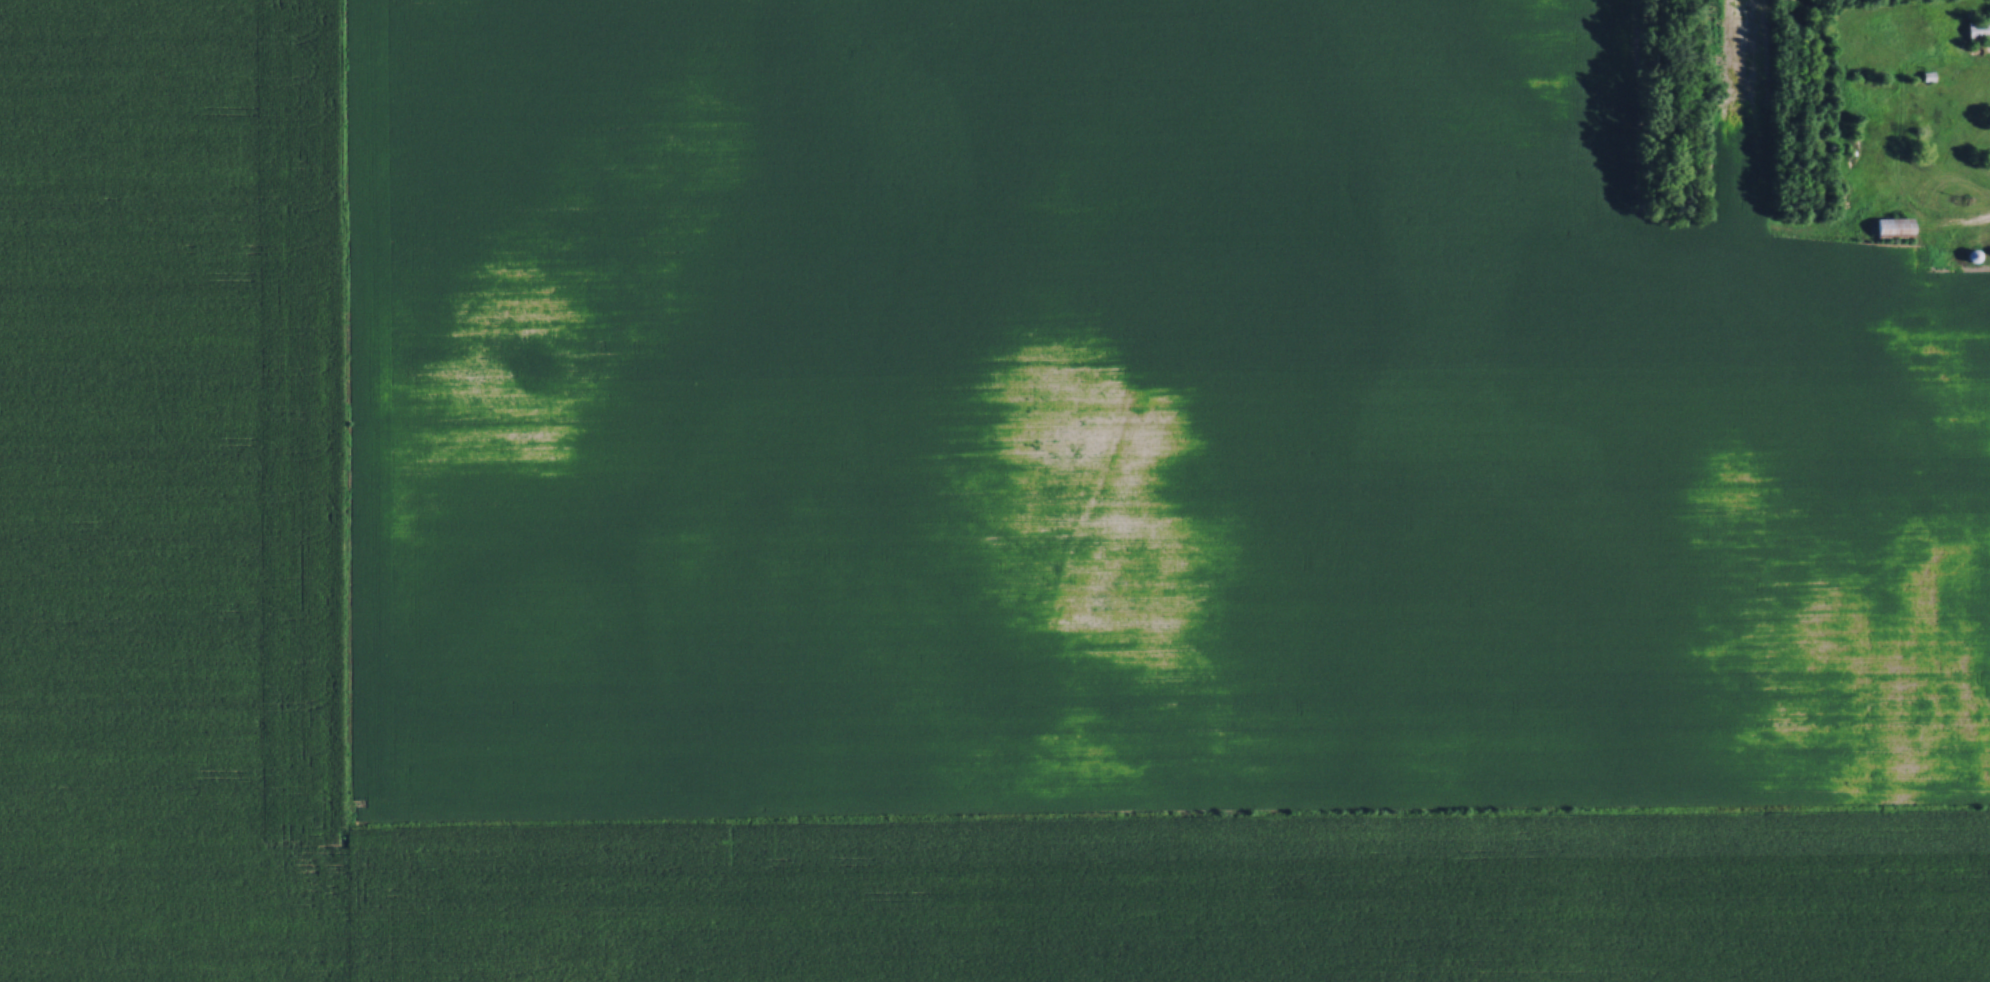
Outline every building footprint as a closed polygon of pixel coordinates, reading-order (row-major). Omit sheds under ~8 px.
[(1968,51),(1989,49),(1989,18),(1966,20),(1968,51)] [(1911,216),(1873,216),(1873,236),(1911,236),(1911,216)]
